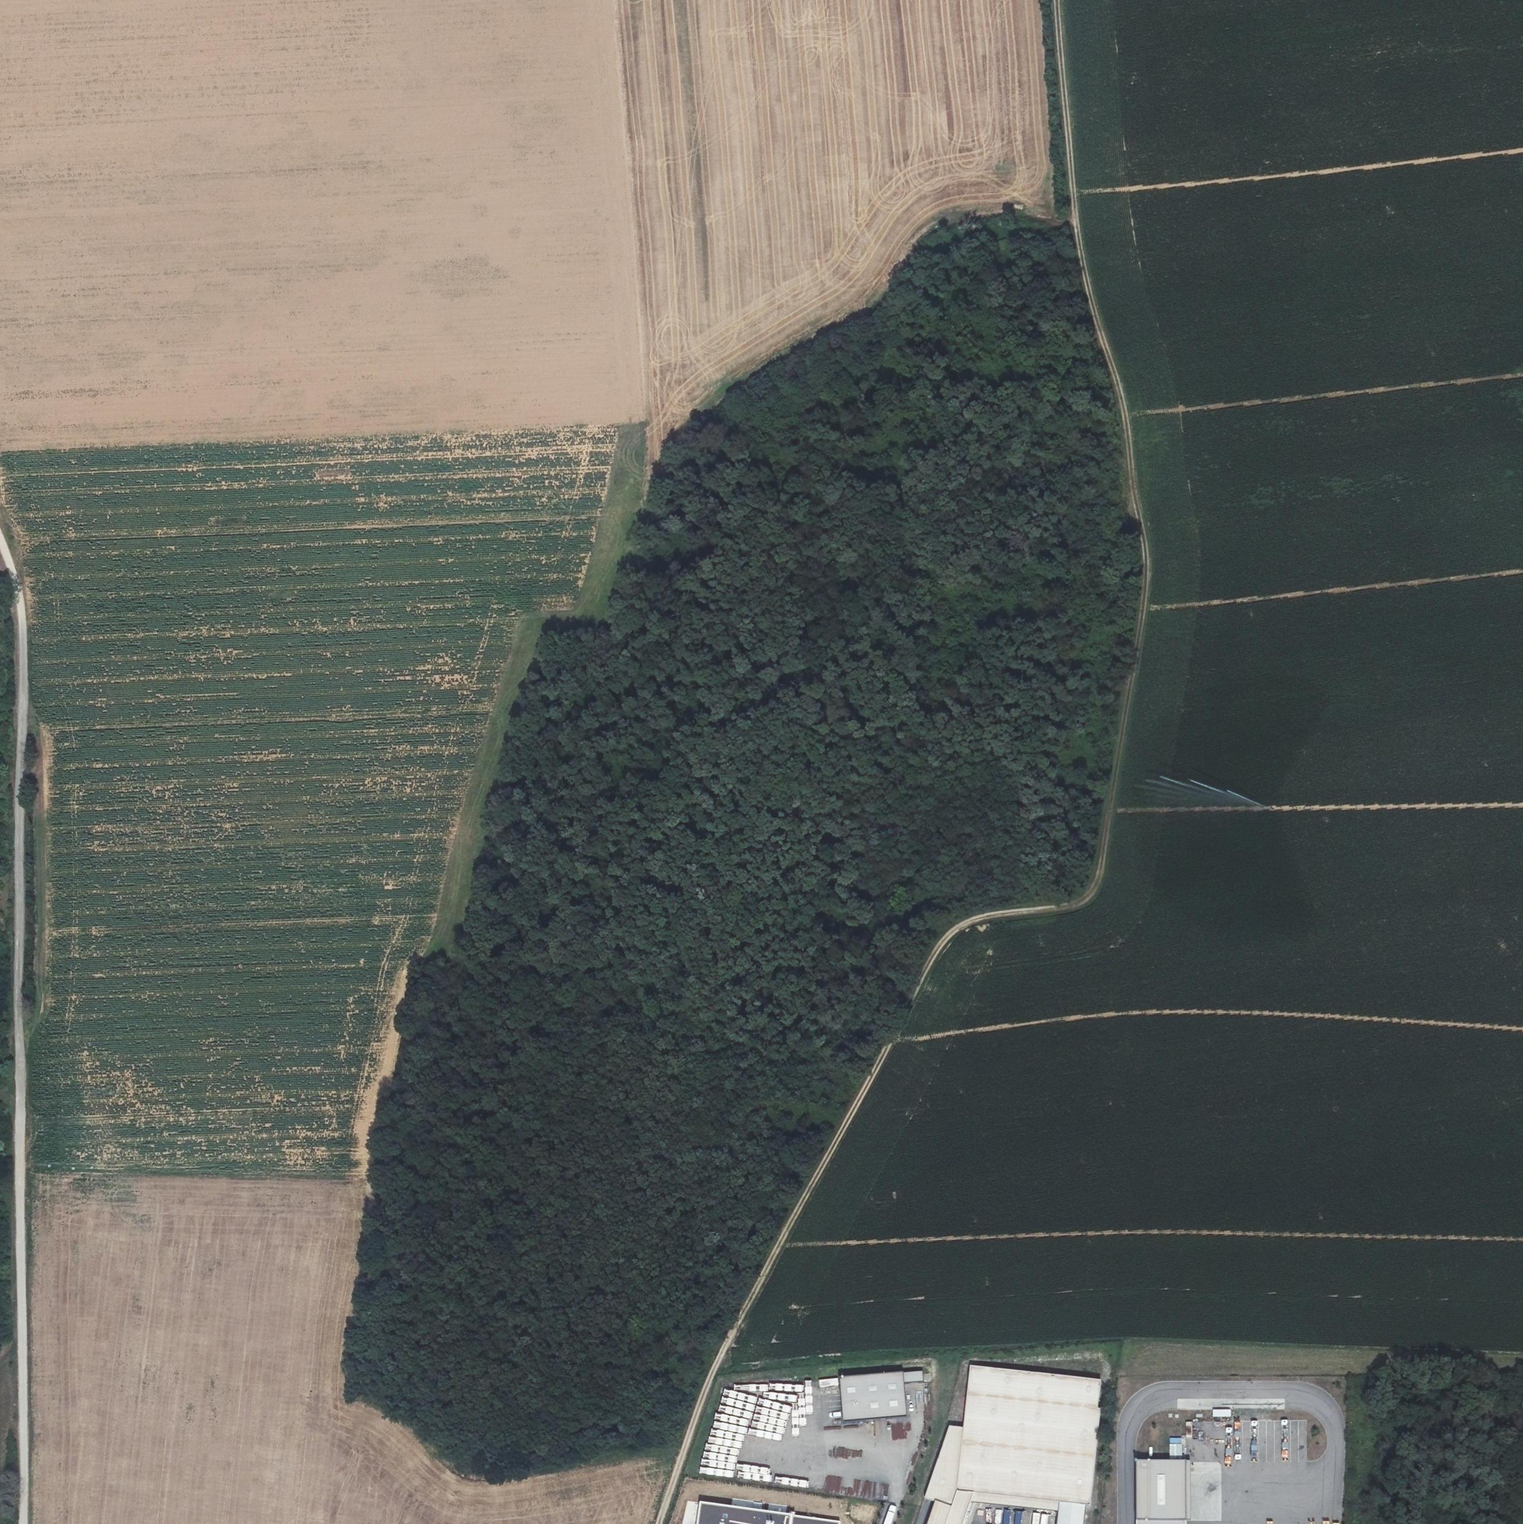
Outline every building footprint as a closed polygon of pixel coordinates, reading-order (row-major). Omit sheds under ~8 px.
[(970,1367),(964,1428),(950,1426),(925,1500),(937,1504),(930,1523),(966,1523),(973,1503),(1059,1513),(1058,1523),(1086,1523),(1088,1506),(1092,1506),(1105,1382),(970,1367)] [(904,1422),(901,1387),(921,1385),(920,1374),(836,1381),(840,1427),(904,1422)] [(723,1393),(722,1409),(756,1412),(757,1396),(723,1393)] [(905,1438),(904,1422),(891,1423),(892,1439),(905,1438)] [(1169,1444),(1169,1459),(1182,1459),(1182,1444),(1169,1444)] [(1136,1462),(1136,1523),(1186,1523),(1186,1462),(1136,1462)] [(851,1496),(852,1489),(841,1488),(842,1477),(827,1475),(825,1492),(851,1496)] [(852,1495),(882,1499),(884,1483),(854,1480),(852,1495)] [(1045,1514),(1005,1512),(1004,1523),(1044,1523),(1045,1514)]
